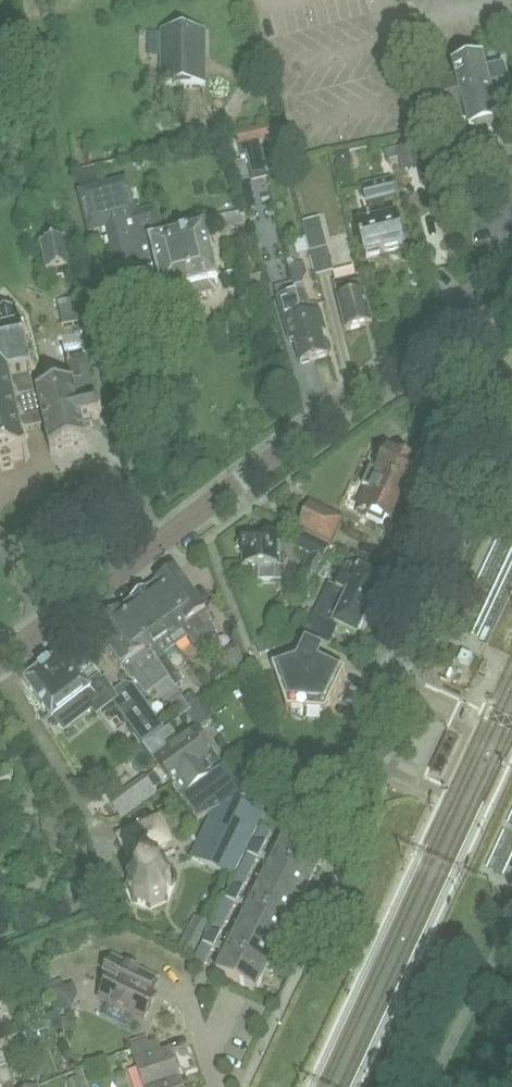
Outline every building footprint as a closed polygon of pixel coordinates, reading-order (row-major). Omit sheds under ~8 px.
[(162,32),(162,85),(206,85),(206,32),(162,32)] [(482,63),(454,71),(456,79),(438,83),(449,125),(467,120),(470,133),(472,132),(477,135),(492,132),(495,126),(498,126),(495,113),(511,109),(511,106),(502,67),(484,72),(482,63)] [(257,129),(260,142),(282,137),(279,123),(257,129)] [(268,179),(260,142),(257,129),(229,135),(233,149),(235,159),(247,157),(252,182),(268,179)] [(403,170),(410,169),(423,166),(418,142),(397,147),(403,170)] [(172,295),(174,303),(191,299),(189,290),(218,283),(205,231),(181,237),(179,233),(177,232),(173,233),(172,235),(173,239),(166,241),(157,209),(137,214),(127,180),(102,186),(97,166),(86,169),(76,171),(82,191),(77,192),(89,235),(106,230),(118,275),(156,265),(165,297),(172,295)] [(380,253),(404,247),(397,215),(386,217),(382,198),(396,195),(392,180),(364,187),(367,201),(368,201),(371,211),(366,212),(368,222),(359,224),(367,256),(369,258),(379,256),(380,253)] [(257,208),(251,185),(242,187),(247,211),(257,208)] [(226,236),(248,231),(243,213),(222,217),(226,236)] [(302,222),(310,252),(327,248),(320,218),(302,222)] [(41,243),(48,271),(56,269),(58,276),(80,272),(71,229),(62,231),(63,238),(41,243)] [(297,294),(315,360),(329,356),(322,333),(327,332),(321,313),(318,303),(310,305),(304,286),(302,282),(306,272),(304,263),(289,267),(296,294),(297,294)] [(372,324),(360,275),(334,282),(338,298),(346,331),(372,324)] [(301,364),(315,360),(297,294),(296,294),(278,299),(290,342),(295,341),(301,364)] [(80,298),(58,302),(63,326),(84,322),(80,298)] [(38,394),(38,392),(34,393),(31,381),(33,380),(32,374),(38,373),(37,370),(31,371),(24,336),(29,335),(29,332),(23,333),(19,318),(22,315),(20,313),(17,315),(6,311),(5,308),(2,309),(3,312),(0,315),(0,464),(24,458),(25,462),(28,461),(28,458),(31,457),(30,453),(27,454),(24,439),(29,438),(28,430),(45,426),(38,394)] [(38,394),(45,426),(50,452),(88,444),(83,422),(100,418),(103,413),(102,408),(97,405),(87,359),(68,363),(70,375),(65,376),(67,388),(38,394)] [(421,467),(413,463),(413,462),(411,456),(404,453),(398,455),(397,456),(389,452),(379,475),(370,471),(363,488),(366,489),(358,506),(359,506),(355,514),(363,518),(361,520),(366,522),(367,520),(390,530),(393,523),(403,503),(401,502),(407,489),(411,491),(421,467)] [(341,520),(311,505),(300,527),(330,541),(341,520)] [(262,532),(262,535),(241,535),(241,541),(236,546),(241,551),(241,555),(243,555),(243,566),(259,566),(259,580),(285,581),(285,566),(279,566),(279,535),(277,535),(277,532),(262,532)] [(329,547),(301,533),(294,545),(322,559),(329,547)] [(322,600),(314,615),(305,634),(331,646),(340,628),(358,637),(376,599),(382,599),(388,587),(384,582),(349,565),(338,588),(329,584),(322,600)] [(176,569),(157,583),(193,634),(195,633),(212,621),(205,612),(206,611),(176,569)] [(204,644),(195,633),(193,634),(157,583),(146,591),(139,596),(175,647),(187,638),(196,650),(204,644)] [(175,688),(176,687),(183,681),(164,655),(175,647),(139,596),(132,601),(132,602),(121,609),(169,677),(168,678),(175,688)] [(152,689),(168,678),(169,677),(121,609),(120,609),(93,628),(122,668),(123,667),(132,680),(135,678),(143,690),(150,685),(152,689)] [(286,630),(258,642),(255,642),(259,654),(296,642),(291,629),(286,630)] [(222,669),(229,675),(246,670),(240,649),(237,644),(223,649),(225,654),(221,655),(214,657),(222,669)] [(347,672),(319,658),(321,654),(309,647),(304,657),(273,667),(288,711),(327,713),(347,672)] [(81,674),(64,651),(25,681),(53,718),(53,717),(60,725),(81,710),(74,702),(82,696),(97,716),(119,698),(115,692),(106,677),(103,678),(93,665),(81,674)] [(462,651),(458,661),(467,666),(472,656),(462,651)] [(231,680),(229,675),(222,669),(211,677),(219,688),(231,680)] [(115,692),(119,698),(141,728),(155,717),(131,685),(127,688),(125,684),(115,692)] [(189,711),(200,727),(215,716),(203,699),(190,708),(191,709),(189,711)] [(197,820),(215,812),(236,802),(247,798),(223,765),(214,772),(207,763),(215,758),(211,752),(213,751),(198,729),(155,759),(197,820)] [(132,793),(146,799),(152,785),(138,779),(132,793)] [(139,807),(126,788),(108,801),(122,819),(139,807)] [(264,816),(236,802),(215,812),(192,858),(233,879),(264,816)] [(133,865),(127,882),(135,899),(152,905),(168,897),(174,879),(166,863),(163,862),(155,845),(170,838),(160,816),(120,835),(134,864),(133,865)] [(258,834),(267,838),(271,831),(262,826),(258,834)] [(263,846),(267,838),(258,834),(254,842),(263,846)] [(301,901),(313,879),(324,856),(285,837),(262,882),(301,901)] [(244,862),(253,867),(257,859),(248,854),(244,862)] [(249,875),(253,867),(244,862),(240,870),(249,875)] [(236,878),(245,883),(249,875),(240,870),(236,878)] [(241,891),(245,883),(236,878),(232,886),(241,891)] [(279,946),(290,924),(301,901),(262,882),(240,927),(279,946)] [(222,907),(231,912),(235,904),(226,899),(222,907)] [(227,920),(231,912),(222,907),(217,915),(227,920)] [(213,923),(223,928),(227,920),(217,915),(213,923)] [(219,936),(223,928),(213,923),(209,931),(219,936)] [(256,991),(268,968),(279,946),(240,927),(217,971),(256,991)] [(199,952),(208,956),(212,948),(203,944),(199,952)] [(204,964),(208,956),(199,952),(195,960),(204,964)] [(143,1020),(155,994),(133,983),(139,970),(112,956),(106,969),(111,972),(100,998),(143,1020)] [(44,1037),(40,1026),(0,1042),(0,1056),(27,1045),(26,1043),(44,1037)] [(146,1036),(130,1041),(133,1050),(149,1044),(146,1036)] [(179,1081),(170,1052),(161,1055),(157,1042),(149,1044),(133,1050),(131,1050),(143,1086),(160,1086),(179,1081)] [(124,1086),(136,1085),(134,1061),(122,1062),(124,1086)] [(13,1083),(8,1070),(0,1073),(0,1086),(3,1086),(13,1083)] [(68,1082),(70,1086),(82,1086),(80,1078),(68,1082)]
